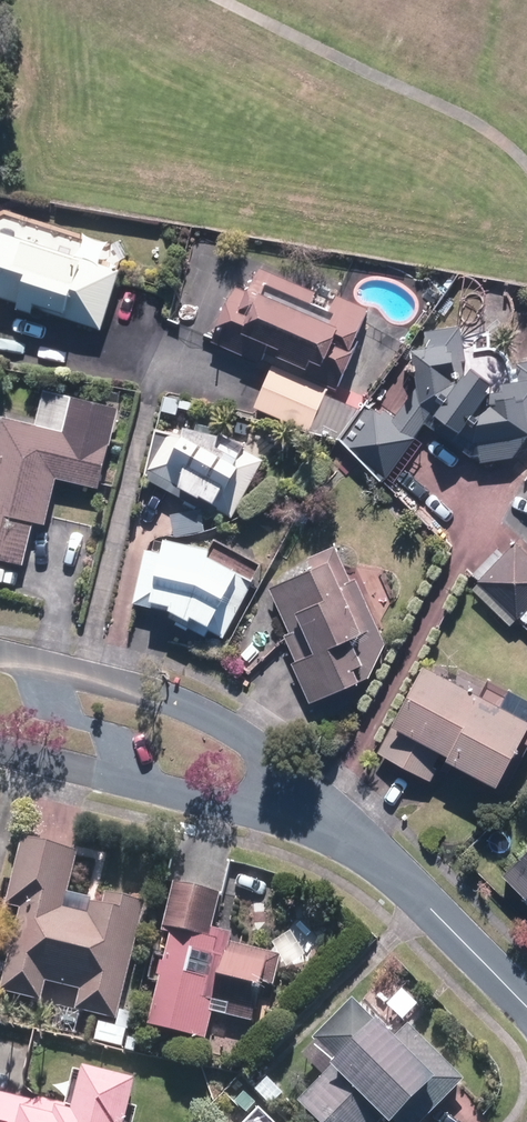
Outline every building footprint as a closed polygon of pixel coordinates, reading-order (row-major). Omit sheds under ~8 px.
[(0,223),(0,290),(109,326),(129,266),(0,223)] [(325,289),(267,264),(255,290),(239,283),(215,338),(269,362),(276,346),(314,362),(310,371),(342,386),(377,308),(343,293),(338,304),(321,297),(325,289)] [(468,323),(433,327),(435,345),(418,353),(428,376),(398,416),(376,400),(346,440),(393,474),(443,407),(502,451),(507,444),(521,454),(526,446),(526,358),(517,359),(519,378),(508,380),(511,376),(485,357),(473,372),(468,323)] [(334,385),(279,361),(259,406),(314,430),(334,385)] [(0,446),(0,553),(31,561),(41,519),(53,522),(65,475),(107,485),(127,405),(50,386),(42,420),(9,411),(0,446)] [(198,432),(161,426),(153,478),(178,482),(238,516),(271,457),(204,420),(198,432)] [(253,565),(224,549),(226,543),(180,530),(174,551),(154,545),(139,599),(177,610),(176,612),(213,633),(216,627),(230,635),(260,582),(253,565)] [(524,537),(484,577),(523,616),(526,612),(526,540),(524,537)] [(296,660),(315,701),(379,671),(394,640),(350,550),(274,586),(307,655),(296,660)] [(440,658),(408,720),(402,717),(385,750),(439,778),(454,748),(513,779),(526,751),(526,703),(440,658)] [(81,1008),(123,1019),(153,900),(112,889),(108,902),(98,900),(96,911),(71,905),(85,850),(29,836),(12,904),(26,908),(6,990),(47,1000),(52,980),(86,989),(81,1008)] [(512,870),(526,885),(526,855),(512,870)] [(178,931),(154,1023),(212,1038),(222,999),(232,1002),(230,1013),(259,1021),(262,1010),(271,1012),(286,954),(237,941),(240,930),(220,925),(228,891),(182,879),(169,929),(178,931)] [(473,1078),(415,1019),(406,1028),(393,1015),(386,1022),(360,995),(305,1049),(330,1074),(306,1097),(330,1121),(387,1121),(396,1114),(404,1121),(428,1121),(473,1078)] [(153,1076),(99,1063),(87,1110),(0,1088),(0,1121),(141,1121),(153,1076)] [(269,1103),(251,1121),(288,1121),(269,1103)]
